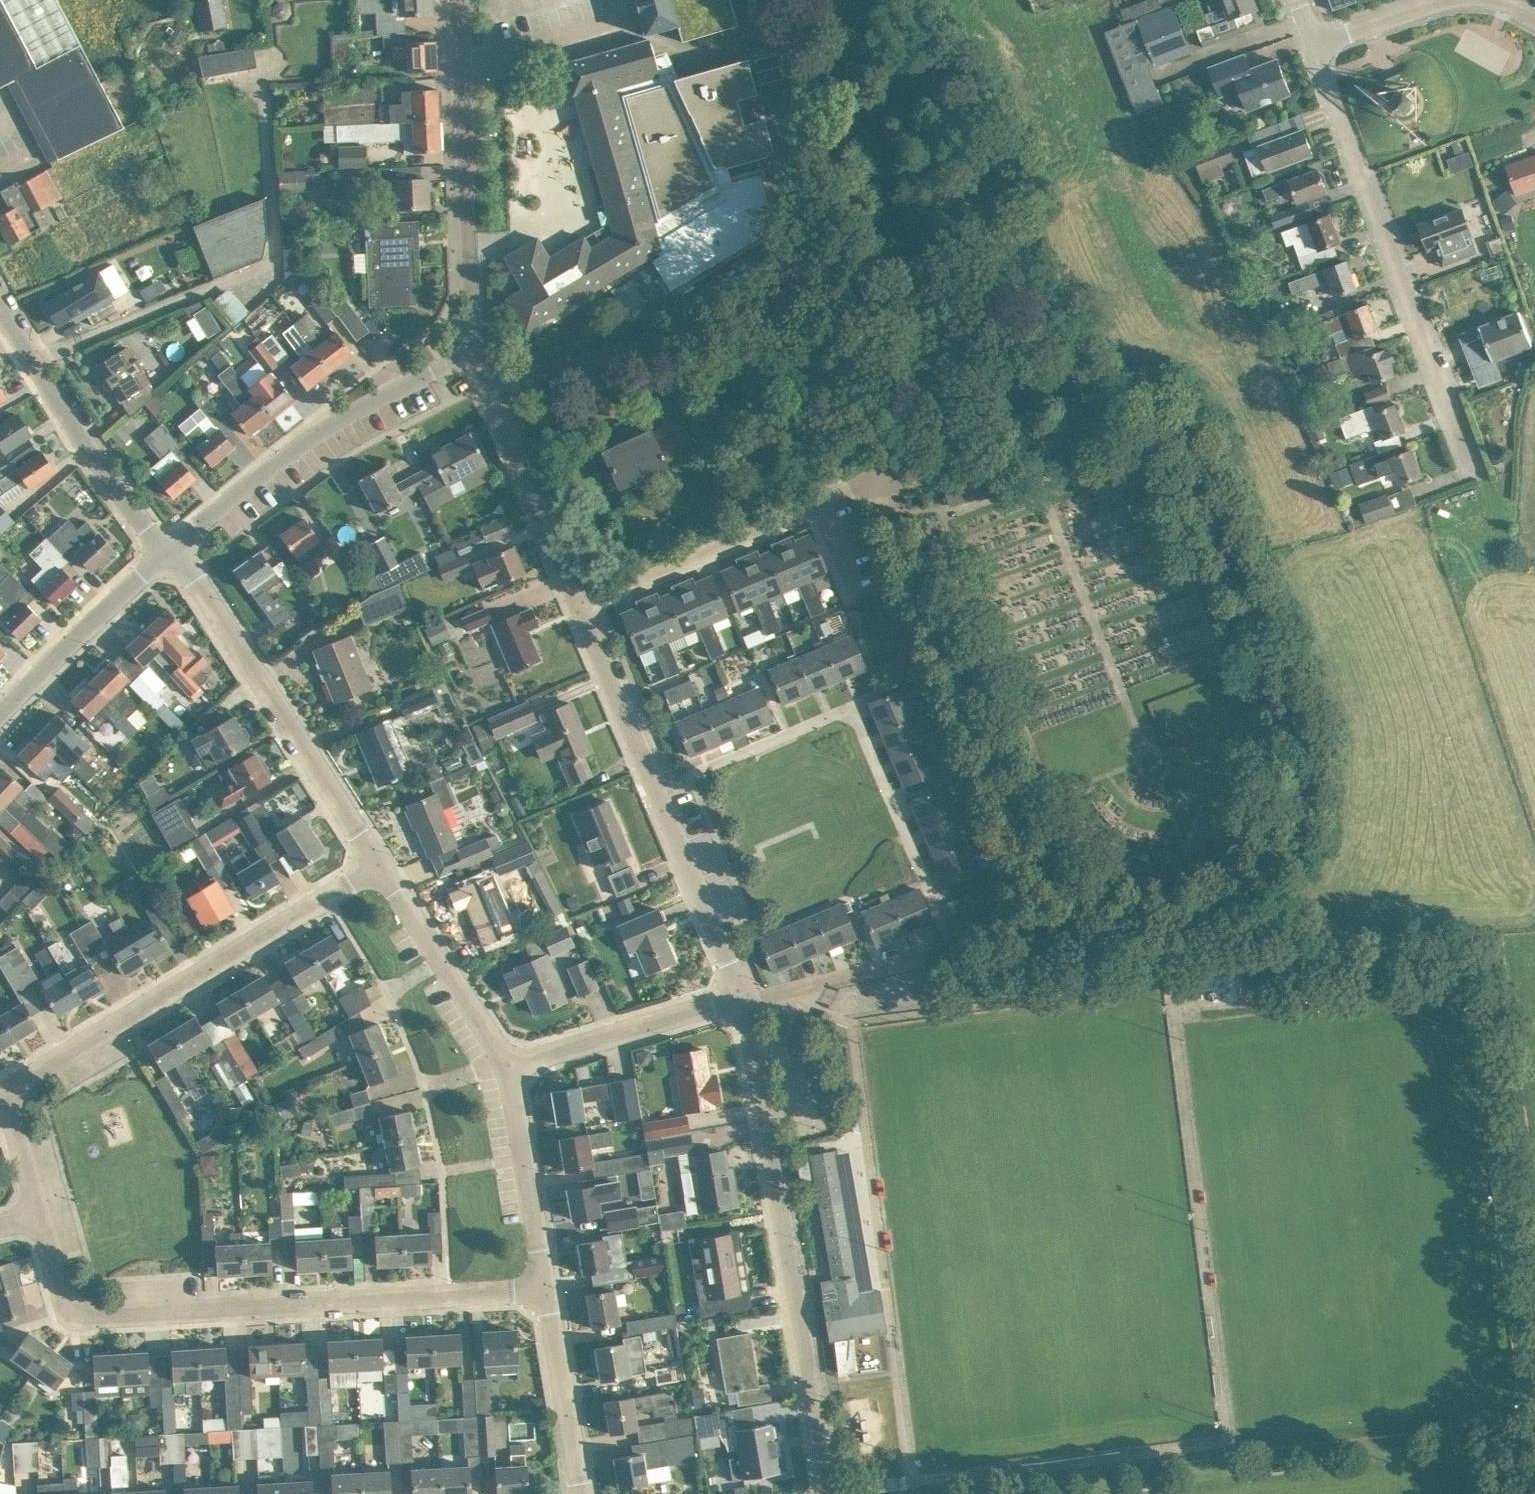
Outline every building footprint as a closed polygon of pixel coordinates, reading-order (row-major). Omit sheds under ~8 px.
[(80,43),(57,0),(0,0),(0,87),(8,83),(50,161),(58,157),(58,158),(124,126),(80,43)] [(225,15),(222,0),(207,0),(196,2),(201,30),(227,25),(225,15)] [(355,13),(376,12),(377,28),(401,27),(401,15),(433,13),(432,0),(354,0),(355,13)] [(637,12),(638,11),(644,32),(643,32),(644,35),(646,34),(677,25),(681,40),(736,24),(729,0),(634,0),(637,12)] [(1155,13),(1164,9),(1161,2),(1160,0),(1150,0),(1155,13)] [(1264,25),(1255,0),(1207,0),(1211,11),(1205,14),(1209,25),(1198,30),(1205,47),(1218,42),(1218,43),(1241,34),(1241,33),(1264,25)] [(1333,10),(1358,1),(1357,0),(1329,0),(1333,10)] [(276,2),(271,8),(272,16),(278,21),(285,20),(290,14),(289,6),(283,2),(276,2)] [(1125,24),(1106,32),(1124,79),(1143,71),(1151,68),(1192,52),(1174,5),(1164,9),(1155,13),(1136,20),(1126,24),(1125,24)] [(1130,6),(1121,10),(1126,24),(1136,20),(1135,19),(1130,6)] [(176,27),(168,39),(178,46),(186,33),(176,27)] [(409,72),(416,71),(436,70),(434,41),(411,42),(411,33),(384,37),(385,48),(391,48),(392,59),(408,58),(409,72)] [(511,253),(504,257),(512,271),(522,289),(506,299),(525,331),(638,263),(657,252),(661,257),(653,262),(669,290),(699,272),(744,245),(758,236),(756,232),(766,225),(761,206),(768,204),(759,174),(743,178),(731,182),(727,166),(752,159),(773,153),(768,136),(763,117),(742,123),(736,100),(756,94),(746,58),(675,78),(664,55),(653,58),(648,39),(647,39),(645,40),(638,42),(570,61),(564,63),(566,67),(607,210),(598,212),(602,224),(603,227),(593,232),(600,242),(590,248),(583,236),(549,257),(537,237),(519,248),(511,253)] [(209,53),(198,55),(202,77),(257,67),(253,46),(236,49),(226,51),(224,41),(207,44),(209,53)] [(332,43),(332,53),(350,52),(349,41),(332,43)] [(1291,94),(1278,60),(1251,70),(1245,55),(1210,68),(1221,96),(1241,89),(1249,110),(1291,94)] [(336,124),(438,120),(437,89),(401,90),(402,102),(389,103),(389,104),(384,104),(383,84),(360,87),(322,90),(325,124),(336,124)] [(1158,86),(1150,89),(1131,96),(1137,113),(1164,103),(1158,86)] [(1412,96),(1410,93),(1407,92),(1404,91),(1400,91),(1398,92),(1397,93),(1394,95),(1392,98),(1391,102),(1391,105),(1392,109),(1395,112),(1399,114),(1403,115),(1408,114),(1409,113),(1412,111),(1414,108),(1415,105),(1415,102),(1414,98),(1412,96)] [(438,120),(336,124),(336,125),(337,141),(359,140),(359,142),(403,140),(404,153),(420,152),(440,151),(438,120)] [(1254,176),(1267,171),(1313,154),(1304,130),(1285,137),(1279,122),(1248,134),(1254,150),(1246,153),(1254,176)] [(1193,153),(1200,173),(1201,176),(1237,163),(1228,140),(1193,153)] [(1484,144),(1459,151),(1463,166),(1488,159),(1484,144)] [(338,147),(339,168),(366,167),(365,146),(338,147)] [(454,168),(454,156),(436,157),(436,168),(454,168)] [(1521,161),(1507,166),(1518,196),(1534,189),(1534,156),(1521,161)] [(394,209),(428,207),(427,179),(421,179),(420,166),(378,168),(379,182),(392,181),(394,209)] [(1319,169),(1264,190),(1268,200),(1294,190),(1298,203),(1327,192),(1319,169)] [(0,215),(0,226),(10,244),(41,227),(33,213),(61,198),(46,170),(19,184),(17,181),(0,191),(10,210),(0,215)] [(304,170),(278,171),(279,192),(305,191),(305,177),(320,177),(320,170),(304,170)] [(263,198),(261,198),(194,226),(214,277),(263,258),(267,237),(263,198)] [(1291,222),(1313,213),(1309,203),(1287,211),(1291,222)] [(1470,235),(1472,235),(1462,209),(1420,225),(1429,250),(1440,246),(1448,265),(1477,254),(1470,235)] [(1337,256),(1333,245),(1341,242),(1331,215),(1283,232),(1288,245),(1294,242),(1304,268),(1337,256)] [(370,239),(366,239),(367,252),(367,272),(368,287),(369,307),(387,306),(387,303),(414,302),(414,304),(416,304),(415,285),(413,285),(411,249),(413,249),(419,249),(419,248),(415,248),(415,238),(419,238),(418,221),(398,222),(370,223),(370,239)] [(1237,245),(1236,251),(1240,255),(1246,253),(1247,247),(1243,243),(1237,245)] [(1330,280),(1336,296),(1358,288),(1348,261),(1290,282),(1294,293),(1330,280)] [(306,282),(317,290),(325,280),(314,271),(306,282)] [(62,294),(45,304),(57,325),(72,316),(75,321),(79,319),(86,330),(134,311),(124,293),(115,299),(114,298),(98,272),(71,288),(62,294)] [(249,314),(262,302),(240,279),(228,291),(249,314)] [(337,315),(330,306),(319,292),(310,300),(327,323),(337,315)] [(343,296),(330,306),(337,315),(356,340),(369,330),(343,296)] [(218,302),(204,310),(214,328),(229,320),(218,302)] [(1333,332),(1338,344),(1342,357),(1375,345),(1371,334),(1379,331),(1369,305),(1322,322),(1327,334),(1333,332)] [(306,312),(293,322),(330,370),(353,353),(336,332),(326,340),(306,312)] [(1519,312),(1461,335),(1475,371),(1495,363),(1494,361),(1532,346),(1519,312)] [(382,331),(371,317),(364,323),(375,337),(382,331)] [(261,342),(261,341),(278,364),(289,355),(272,334),(276,331),(269,321),(254,332),(261,342)] [(302,359),(291,368),(306,388),(330,370),(293,322),(294,323),(282,332),(302,359)] [(269,370),(278,364),(261,341),(261,342),(251,349),(268,372),(269,370)] [(1395,375),(1390,362),(1397,360),(1392,348),(1386,350),(1377,353),(1374,346),(1328,363),(1333,377),(1352,370),(1354,375),(1363,372),(1362,370),(1364,369),(1364,371),(1369,369),(1374,383),(1395,375)] [(142,369),(143,366),(140,362),(137,360),(136,359),(134,360),(126,347),(98,364),(106,377),(104,379),(103,384),(105,388),(110,389),(112,388),(130,417),(155,394),(141,371),(142,369)] [(270,417),(254,396),(254,395),(248,388),(248,387),(230,364),(217,374),(242,405),(231,413),(248,434),(270,417)] [(268,372),(248,387),(248,388),(254,395),(254,396),(270,417),(294,398),(277,377),(276,378),(269,370),(268,372)] [(1366,394),(1371,406),(1373,405),(1373,406),(1391,399),(1387,386),(1366,394)] [(195,400),(200,406),(215,425),(224,418),(209,399),(208,399),(203,393),(195,400)] [(604,453),(619,485),(666,463),(665,462),(696,448),(672,394),(669,395),(670,396),(654,403),(664,425),(648,433),(631,440),(604,453)] [(1375,442),(1379,453),(1388,450),(1402,445),(1398,433),(1405,431),(1396,405),(1376,412),(1373,406),(1373,405),(1371,406),(1340,417),(1348,439),(1380,427),(1384,438),(1375,442)] [(209,437),(198,423),(207,416),(200,408),(178,426),(211,465),(234,446),(219,428),(209,437)] [(14,445),(31,434),(18,414),(0,426),(0,445),(4,452),(14,445)] [(181,445),(161,422),(143,438),(161,459),(150,469),(160,479),(158,480),(173,497),(195,478),(173,452),(181,445)] [(424,470),(430,482),(420,487),(431,509),(493,476),(470,433),(430,454),(435,464),(424,470)] [(23,480),(29,488),(55,471),(42,451),(39,453),(33,445),(13,458),(18,467),(0,479),(0,486),(5,492),(23,480)] [(1500,448),(1491,451),(1496,465),(1505,462),(1500,448)] [(1359,485),(1396,472),(1401,484),(1422,476),(1412,450),(1391,458),(1388,450),(1379,453),(1379,454),(1351,464),(1359,485)] [(384,466),(359,479),(369,497),(377,513),(402,499),(401,497),(420,487),(414,475),(394,485),(384,466)] [(96,500),(106,490),(97,481),(87,490),(96,500)] [(1394,514),(1387,496),(1360,505),(1367,523),(1394,514)] [(14,521),(0,503),(0,533),(14,521)] [(33,508),(26,514),(33,521),(38,516),(38,513),(33,508)] [(482,533),(455,544),(460,554),(515,531),(508,516),(480,528),(482,533)] [(295,556),(311,577),(321,571),(312,559),(324,550),(316,541),(319,539),(305,518),(281,536),(295,556)] [(64,557),(65,557),(69,562),(77,555),(91,570),(113,550),(87,521),(77,530),(68,520),(48,539),(47,538),(64,557)] [(829,574),(812,532),(794,539),(802,558),(796,561),(800,571),(794,574),(799,586),(811,616),(825,611),(813,580),(829,574)] [(802,558),(794,539),(792,535),(770,544),(772,548),(766,551),(783,592),(799,586),(794,574),(800,571),(796,561),(802,558)] [(332,536),(322,543),(333,559),(343,553),(332,536)] [(77,584),(57,563),(64,557),(47,538),(30,553),(43,568),(31,579),(55,604),(77,584)] [(382,539),(368,546),(382,572),(396,564),(382,539)] [(524,571),(518,557),(514,547),(514,546),(472,563),(483,589),(525,572),(524,571)] [(783,592),(766,551),(759,554),(757,550),(735,559),(737,564),(745,583),(751,581),(755,591),(763,588),(768,599),(783,592)] [(249,590),(275,627),(293,614),(285,603),(284,604),(278,596),(274,598),(268,590),(281,580),(271,567),(260,551),(234,570),(249,590)] [(464,557),(439,567),(444,580),(469,569),(464,557)] [(5,624),(6,625),(20,639),(41,618),(27,604),(20,597),(28,589),(10,571),(1,561),(0,562),(0,619),(5,624)] [(768,599),(763,588),(755,591),(751,581),(745,583),(737,564),(721,571),(737,611),(754,604),(766,635),(780,629),(768,599)] [(377,579),(382,588),(356,604),(365,626),(408,607),(397,578),(393,570),(377,579)] [(729,616),(711,574),(694,581),(702,601),(696,603),(700,614),(694,616),(699,628),(711,659),(725,653),(713,623),(729,616)] [(702,601),(694,581),(692,577),(670,586),(672,591),(665,594),(683,635),(699,628),(694,616),(700,614),(696,603),(702,601)] [(683,635),(665,594),(659,596),(657,592),(635,601),(637,606),(645,625),(651,623),(655,633),(663,630),(668,641),(683,635)] [(668,641),(663,630),(655,633),(651,623),(645,625),(637,606),(621,613),(637,654),(654,647),(666,677),(680,671),(668,641)] [(168,608),(148,627),(200,684),(208,677),(200,668),(207,661),(197,650),(193,654),(175,635),(184,626),(168,608)] [(510,671),(528,664),(540,659),(530,636),(528,637),(525,631),(538,626),(530,608),(490,626),(510,671)] [(484,610),(462,619),(467,631),(489,621),(484,610)] [(846,613),(838,617),(843,628),(851,624),(846,613)] [(311,626),(298,634),(303,641),(315,633),(311,626)] [(142,665),(153,655),(190,695),(200,686),(199,685),(200,684),(148,627),(126,647),(142,665)] [(843,638),(824,647),(838,680),(865,668),(851,635),(847,628),(840,631),(843,638)] [(334,702),(334,703),(370,688),(348,635),(312,650),(313,651),(322,672),(325,671),(328,678),(327,679),(336,701),(334,702)] [(810,692),(838,680),(824,647),(823,647),(820,640),(812,643),(815,650),(796,658),(810,692)] [(769,670),(783,703),(810,692),(796,658),(794,652),(786,656),(789,661),(769,670)] [(100,673),(92,680),(109,698),(117,706),(124,713),(128,717),(138,727),(139,728),(142,726),(141,725),(149,717),(138,706),(139,705),(121,687),(129,678),(126,675),(112,661),(110,663),(108,661),(106,660),(98,668),(98,671),(100,673)] [(148,666),(140,675),(156,692),(168,706),(178,696),(166,683),(165,684),(148,666)] [(168,706),(156,692),(140,675),(131,685),(160,714),(173,730),(181,735),(189,728),(168,706)] [(746,682),(750,692),(731,699),(745,732),(773,720),(759,688),(755,678),(746,682)] [(92,680),(71,701),(85,715),(88,718),(96,726),(107,715),(117,706),(109,698),(92,680)] [(433,688),(431,689),(399,702),(406,718),(436,706),(440,713),(457,705),(446,680),(432,686),(433,688)] [(919,683),(910,687),(916,700),(924,697),(919,683)] [(881,730),(915,716),(903,688),(870,702),(881,730)] [(717,744),(745,732),(731,699),(704,711),(717,744)] [(558,755),(562,765),(570,784),(590,775),(582,756),(591,752),(570,702),(541,715),(546,727),(530,734),(541,761),(558,755)] [(117,706),(107,715),(115,723),(124,713),(117,706)] [(528,706),(489,723),(495,738),(535,720),(528,706)] [(209,749),(216,762),(249,744),(233,716),(221,723),(211,707),(184,734),(190,745),(193,743),(200,754),(209,749)] [(717,744),(704,711),(676,722),(690,756),(717,744)] [(58,714),(38,735),(73,769),(84,779),(87,782),(98,771),(81,754),(90,745),(58,714)] [(881,730),(893,758),(926,744),(933,741),(929,733),(923,736),(915,716),(881,730)] [(389,723),(358,736),(380,787),(392,782),(393,783),(398,781),(397,779),(411,773),(389,723)] [(45,763),(63,780),(73,769),(38,735),(18,755),(36,772),(45,763)] [(893,758),(905,785),(938,771),(926,744),(893,758)] [(255,754),(230,768),(219,774),(226,787),(214,794),(222,807),(269,779),(255,754)] [(31,781),(25,787),(5,769),(0,774),(0,803),(60,858),(71,845),(52,827),(50,828),(29,808),(38,800),(49,811),(56,805),(49,798),(31,781)] [(456,844),(457,844),(442,809),(454,804),(443,777),(429,782),(434,794),(407,806),(408,808),(405,810),(410,820),(413,819),(428,856),(433,854),(443,877),(491,856),(489,852),(500,847),(495,836),(485,841),(459,852),(456,844)] [(944,786),(911,800),(923,828),(956,814),(955,813),(961,811),(958,804),(952,806),(944,786)] [(56,805),(85,833),(89,837),(100,826),(59,787),(49,798),(56,805)] [(179,797),(151,812),(171,847),(199,831),(179,797)] [(968,797),(961,800),(965,809),(972,806),(968,797)] [(261,801),(248,808),(267,839),(277,833),(277,832),(280,831),(263,805),(261,801)] [(630,853),(613,813),(608,801),(573,815),(595,867),(609,861),(614,872),(609,875),(617,895),(639,886),(631,866),(628,867),(623,856),(630,853)] [(22,842),(31,832),(20,821),(0,803),(0,822),(22,842)] [(214,844),(241,828),(252,848),(267,839),(248,808),(207,833),(207,832),(206,833),(213,845),(214,844)] [(972,830),(964,833),(956,814),(923,828),(934,855),(967,841),(966,839),(974,836),(972,830)] [(302,817),(280,831),(277,832),(277,833),(300,868),(325,852),(302,817)] [(222,857),(214,844),(213,845),(206,833),(207,832),(206,831),(190,841),(206,867),(222,857)] [(7,862),(18,850),(0,833),(0,856),(7,862)] [(934,855),(946,883),(979,869),(973,854),(982,850),(976,837),(967,841),(934,855)] [(527,846),(494,859),(500,874),(533,861),(527,846)] [(279,881),(268,864),(264,857),(250,866),(243,853),(231,860),(253,896),(279,881)] [(14,868),(9,874),(15,880),(20,874),(14,868)] [(545,874),(533,881),(552,916),(558,928),(570,923),(563,910),(545,874)] [(205,925),(206,925),(233,909),(213,876),(198,885),(201,890),(189,898),(193,905),(176,914),(187,933),(204,923),(205,925)] [(468,904),(477,927),(484,943),(501,936),(501,937),(505,936),(505,935),(514,931),(492,877),(451,893),(457,908),(468,904)] [(148,888),(137,894),(153,919),(155,923),(168,944),(178,938),(168,921),(163,913),(148,887),(148,888)] [(890,901),(904,934),(932,922),(918,889),(890,901)] [(629,896),(616,901),(622,915),(634,910),(629,896)] [(848,901),(842,904),(845,912),(852,909),(848,901)] [(890,901),(862,912),(876,945),(904,934),(890,901)] [(828,948),(855,937),(845,912),(842,904),(814,915),(828,948)] [(669,935),(664,923),(657,909),(617,926),(629,956),(637,952),(646,973),(675,961),(664,937),(669,935)] [(11,910),(4,918),(12,925),(19,917),(11,910)] [(120,915),(109,922),(121,943),(110,950),(124,974),(125,973),(127,977),(139,970),(137,966),(147,960),(133,937),(120,915)] [(814,915),(786,927),(800,960),(828,948),(814,915)] [(82,927),(97,952),(108,945),(92,920),(82,927)] [(155,923),(133,937),(147,960),(157,954),(159,958),(170,951),(168,948),(169,946),(168,944),(155,923)] [(547,956),(573,945),(566,926),(525,943),(532,961),(515,968),(516,970),(505,975),(516,999),(527,994),(535,1013),(553,1006),(553,1007),(557,1005),(557,1004),(566,1000),(547,956)] [(86,959),(97,952),(82,927),(71,933),(86,959)] [(786,927),(758,938),(772,972),(800,960),(786,927)] [(308,948),(323,973),(346,960),(331,934),(308,948)] [(57,940),(48,945),(66,977),(67,976),(81,999),(91,994),(93,998),(104,991),(102,987),(103,986),(93,969),(89,963),(89,962),(77,969),(74,965),(76,963),(67,948),(63,950),(57,940)] [(41,985),(26,960),(17,945),(6,951),(30,992),(41,985)] [(285,962),(300,987),(323,973),(308,948),(285,962)] [(0,955),(0,964),(20,998),(30,992),(6,951),(0,955)] [(570,969),(573,976),(580,994),(597,987),(587,963),(570,969)] [(67,976),(66,977),(44,990),(58,1014),(81,999),(67,976)] [(263,976),(240,989),(255,1015),(278,1001),(263,976)] [(339,998),(349,1016),(360,1010),(371,1004),(363,984),(358,986),(339,998)] [(217,1003),(233,1029),(255,1015),(240,989),(217,1003)] [(301,993),(293,998),(301,1013),(310,1008),(301,993)] [(281,1057),(298,1047),(315,1036),(301,1013),(293,998),(281,1005),(295,1030),(273,1043),(281,1057)] [(37,1026),(27,1009),(23,1003),(1,1016),(1,1017),(14,1039),(25,1033),(29,1035),(33,1034),(35,1031),(35,1027),(37,1026)] [(360,1010),(349,1016),(315,1036),(298,1047),(305,1058),(343,1034),(344,1036),(349,1034),(359,1059),(387,1048),(377,1023),(367,1027),(360,1010)] [(14,1039),(1,1017),(1,1016),(0,1014),(0,1048),(14,1039)] [(194,1017),(171,1031),(187,1056),(209,1042),(194,1017)] [(202,1082),(187,1056),(171,1031),(149,1044),(164,1070),(174,1064),(190,1089),(202,1082)] [(235,1033),(224,1040),(246,1078),(258,1071),(235,1033)] [(213,1046),(220,1059),(215,1063),(230,1088),(233,1086),(244,1104),(254,1098),(243,1080),(246,1078),(224,1040),(213,1046)] [(397,1072),(387,1048),(359,1059),(369,1084),(397,1072)] [(675,1054),(678,1074),(685,1111),(715,1106),(714,1104),(720,1103),(715,1075),(709,1076),(705,1049),(675,1054)] [(155,1081),(174,1113),(178,1120),(188,1114),(165,1075),(155,1081)] [(635,1076),(609,1080),(615,1120),(641,1116),(635,1076)] [(580,1103),(608,1098),(606,1083),(552,1092),(557,1123),(583,1119),(580,1103)] [(351,1096),(353,1106),(369,1101),(367,1092),(351,1096)] [(328,1113),(332,1127),(373,1116),(369,1101),(353,1106),(328,1113)] [(414,1137),(409,1111),(380,1117),(385,1143),(414,1137)] [(642,1123),(644,1137),(688,1130),(686,1116),(642,1123)] [(838,1122),(840,1130),(841,1131),(842,1133),(853,1129),(849,1118),(842,1120),(838,1122)] [(226,1123),(216,1129),(225,1144),(237,1140),(226,1123)] [(579,1136),(560,1139),(565,1170),(585,1167),(592,1166),(595,1166),(594,1161),(591,1148),(613,1144),(610,1130),(587,1134),(579,1136)] [(645,1142),(647,1152),(649,1164),(665,1162),(663,1155),(692,1150),(689,1134),(645,1142)] [(414,1137),(385,1143),(391,1169),(420,1163),(414,1137)] [(294,1157),(296,1169),(328,1163),(326,1150),(294,1157)] [(738,1204),(735,1189),(731,1169),(727,1170),(724,1151),(688,1157),(694,1193),(684,1195),(687,1213),(704,1210),(718,1208),(738,1204)] [(834,1151),(811,1155),(833,1279),(820,1281),(830,1340),(886,1331),(878,1289),(859,1293),(834,1151)] [(650,1168),(649,1164),(647,1152),(597,1161),(600,1177),(615,1174),(650,1168)] [(222,1169),(236,1162),(231,1153),(217,1160),(222,1169)] [(287,1164),(279,1164),(280,1175),(288,1174),(287,1164)] [(394,1174),(369,1175),(344,1176),(345,1187),(359,1186),(395,1184),(394,1174)] [(616,1182),(615,1174),(600,1177),(594,1178),(578,1181),(579,1188),(568,1190),(571,1205),(567,1207),(569,1215),(573,1216),(573,1219),(593,1215),(598,1214),(595,1199),(618,1195),(616,1182)] [(400,1185),(400,1195),(417,1194),(422,1193),(421,1183),(400,1185)] [(400,1195),(400,1185),(395,1186),(395,1184),(359,1186),(361,1216),(363,1233),(373,1233),(371,1192),(375,1192),(375,1196),(400,1195)] [(296,1242),(296,1236),(294,1236),(291,1194),(280,1194),(281,1216),(282,1238),(284,1261),(297,1260),(296,1242)] [(635,1210),(634,1208),(605,1213),(608,1229),(637,1224),(637,1222),(654,1219),(652,1207),(635,1210)] [(683,1210),(658,1214),(661,1230),(685,1226),(683,1210)] [(282,1238),(281,1216),(270,1216),(270,1221),(269,1221),(270,1238),(282,1238)] [(350,1234),(363,1233),(361,1216),(349,1217),(350,1234)] [(218,1275),(245,1273),(243,1244),(242,1245),(242,1231),(229,1231),(230,1245),(219,1246),(219,1241),(213,1241),(212,1223),(202,1224),(204,1260),(217,1259),(218,1275)] [(441,1232),(403,1234),(404,1264),(431,1262),(430,1253),(442,1252),(441,1232)] [(718,1236),(690,1240),(692,1256),(700,1255),(708,1298),(700,1299),(702,1314),(720,1311),(731,1309),(751,1306),(750,1305),(748,1305),(745,1291),(740,1292),(733,1250),(738,1249),(736,1234),(738,1233),(738,1232),(718,1236)] [(403,1234),(376,1236),(378,1265),(404,1264),(403,1234)] [(622,1250),(620,1237),(578,1244),(583,1273),(607,1269),(605,1253),(622,1250)] [(351,1267),(349,1238),(323,1240),(325,1269),(351,1267)] [(325,1269),(323,1240),(296,1242),(297,1260),(298,1270),(325,1269)] [(245,1273),(271,1272),(269,1243),(243,1244),(245,1273)] [(630,1259),(631,1265),(612,1268),(615,1284),(636,1281),(635,1276),(665,1271),(662,1253),(630,1259)] [(20,1288),(16,1275),(19,1274),(21,1271),(19,1265),(16,1263),(13,1263),(13,1261),(0,1265),(0,1293),(20,1288)] [(20,1288),(0,1293),(0,1320),(8,1318),(27,1312),(20,1288)] [(586,1295),(592,1328),(618,1323),(612,1291),(586,1295)] [(674,1327),(672,1314),(625,1322),(627,1334),(668,1327),(674,1327)] [(711,1317),(702,1319),(704,1326),(712,1325),(711,1317)] [(486,1365),(486,1374),(502,1373),(502,1362),(517,1361),(515,1330),(483,1332),(485,1365),(486,1365)] [(11,1357),(32,1373),(51,1348),(29,1332),(11,1357)] [(459,1333),(432,1335),(434,1365),(461,1363),(459,1333)] [(749,1333),(716,1339),(725,1392),(736,1390),(739,1404),(770,1399),(768,1384),(758,1385),(749,1333)] [(406,1336),(408,1366),(434,1365),(432,1335),(406,1336)] [(596,1350),(591,1351),(593,1364),(598,1363),(600,1376),(601,1380),(620,1377),(630,1375),(645,1372),(639,1335),(623,1338),(623,1343),(615,1345),(595,1348),(596,1350)] [(355,1339),(356,1370),(357,1370),(383,1368),(381,1338),(355,1339)] [(345,1371),(346,1382),(357,1381),(357,1370),(356,1370),(355,1339),(328,1341),(330,1372),(345,1371)] [(303,1342),(276,1344),(278,1375),(305,1373),(303,1342)] [(278,1375),(276,1344),(250,1345),(251,1376),(266,1375),(266,1383),(278,1382),(278,1375)] [(199,1379),(200,1379),(227,1378),(225,1347),(197,1348),(199,1379)] [(72,1363),(51,1348),(32,1373),(54,1388),(72,1363)] [(187,1393),(201,1392),(200,1379),(199,1379),(197,1348),(172,1350),(174,1381),(186,1380),(187,1393)] [(147,1352),(119,1353),(121,1384),(149,1382),(149,1378),(147,1352)] [(94,1355),(95,1375),(96,1385),(121,1384),(119,1353),(94,1355)] [(683,1366),(654,1371),(656,1385),(686,1380),(683,1366)] [(396,1374),(397,1392),(408,1391),(407,1373),(396,1374)] [(397,1392),(396,1374),(384,1375),(385,1393),(397,1392)] [(318,1377),(322,1424),(336,1423),(336,1422),(332,1423),(329,1376),(318,1377)] [(306,1425),(318,1425),(322,1424),(318,1377),(306,1378),(307,1407),(308,1407),(309,1424),(306,1424),(306,1425)] [(162,1405),(161,1388),(161,1378),(149,1378),(149,1382),(149,1389),(150,1406),(162,1405)] [(476,1379),(478,1415),(504,1413),(504,1411),(491,1411),(489,1378),(476,1379)] [(464,1380),(465,1398),(466,1415),(478,1415),(476,1379),(464,1380)] [(239,1381),(239,1383),(240,1410),(242,1429),(245,1429),(245,1428),(243,1428),(242,1413),(252,1412),(251,1381),(239,1381)] [(242,1429),(240,1410),(239,1383),(226,1384),(228,1417),(229,1430),(242,1429)] [(164,1433),(172,1433),(174,1433),(171,1388),(161,1388),(162,1405),(164,1433)] [(624,1398),(604,1402),(609,1433),(636,1429),(633,1411),(653,1408),(654,1416),(664,1415),(665,1420),(641,1425),(644,1442),(667,1438),(667,1437),(694,1432),(692,1415),(677,1418),(672,1390),(631,1397),(624,1398)] [(85,1417),(84,1392),(73,1393),(74,1408),(75,1417),(85,1417)] [(84,1392),(85,1417),(86,1437),(98,1437),(97,1409),(96,1392),(84,1393),(84,1392)] [(543,1396),(531,1397),(533,1409),(545,1408),(543,1396)] [(729,1458),(730,1460),(733,1480),(783,1472),(779,1450),(775,1451),(770,1423),(755,1426),(754,1424),(750,1425),(750,1427),(736,1429),(735,1423),(729,1424),(727,1410),(693,1416),(696,1432),(718,1429),(718,1432),(721,1438),(726,1443),(727,1450),(738,1448),(739,1456),(729,1458)] [(504,1413),(478,1415),(479,1415),(481,1456),(495,1455),(493,1422),(505,1422),(504,1413)] [(478,1415),(466,1415),(466,1416),(462,1416),(465,1458),(479,1457),(476,1415),(478,1415)] [(387,1463),(401,1462),(398,1419),(385,1420),(387,1463)] [(413,1461),(410,1419),(398,1419),(401,1462),(413,1461)] [(336,1423),(322,1424),(318,1425),(319,1439),(320,1439),(322,1466),(335,1465),(333,1438),(337,1437),(336,1423)] [(245,1428),(245,1429),(247,1458),(259,1457),(259,1456),(283,1455),(281,1425),(245,1428)] [(320,1454),(319,1439),(318,1425),(306,1425),(307,1454),(320,1454)] [(234,1459),(247,1458),(245,1429),(242,1429),(229,1430),(208,1431),(209,1442),(233,1441),(234,1459)] [(172,1433),(173,1462),(186,1461),(185,1444),(209,1442),(208,1431),(204,1431),(174,1433),(172,1433)] [(172,1433),(164,1433),(160,1433),(160,1435),(135,1437),(136,1456),(162,1455),(162,1463),(173,1462),(172,1433)] [(667,1438),(644,1442),(632,1445),(633,1455),(613,1458),(618,1488),(647,1483),(645,1468),(672,1464),(695,1460),(691,1434),(667,1438)] [(112,1436),(98,1437),(100,1466),(111,1465),(111,1463),(114,1462),(113,1454),(112,1441),(112,1438),(112,1436)] [(88,1467),(100,1466),(98,1437),(86,1437),(63,1439),(63,1447),(87,1445),(88,1467)] [(39,1440),(26,1441),(28,1471),(41,1470),(39,1440)] [(16,1472),(28,1471),(26,1441),(14,1442),(16,1472)] [(497,1493),(528,1493),(525,1443),(511,1444),(512,1465),(495,1466),(497,1493)] [(111,1463),(111,1465),(113,1492),(112,1492),(112,1493),(139,1493),(138,1490),(126,1491),(125,1485),(129,1485),(127,1454),(113,1454),(114,1462),(111,1463)] [(441,1467),(442,1493),(470,1493),(469,1465),(441,1467)] [(441,1467),(412,1469),(414,1493),(442,1493),(441,1467)] [(361,1471),(362,1493),(390,1493),(389,1470),(361,1471)] [(361,1471),(333,1473),(334,1493),(362,1493),(361,1471)] [(260,1483),(258,1483),(259,1493),(285,1493),(284,1481),(271,1482),(270,1474),(259,1474),(260,1483)] [(903,1474),(852,1480),(854,1493),(905,1488),(903,1474)] [(91,1492),(78,1493),(77,1476),(63,1477),(63,1482),(64,1482),(65,1493),(92,1493),(91,1492)] [(311,1488),(311,1480),(284,1481),(285,1493),(312,1493),(311,1488)] [(64,1482),(63,1482),(37,1483),(38,1493),(65,1493),(64,1482)] [(238,1484),(211,1486),(212,1493),(239,1493),(238,1484)] [(211,1486),(185,1487),(185,1493),(212,1493),(211,1486)] [(734,1488),(735,1493),(748,1493),(747,1486),(734,1488)]
